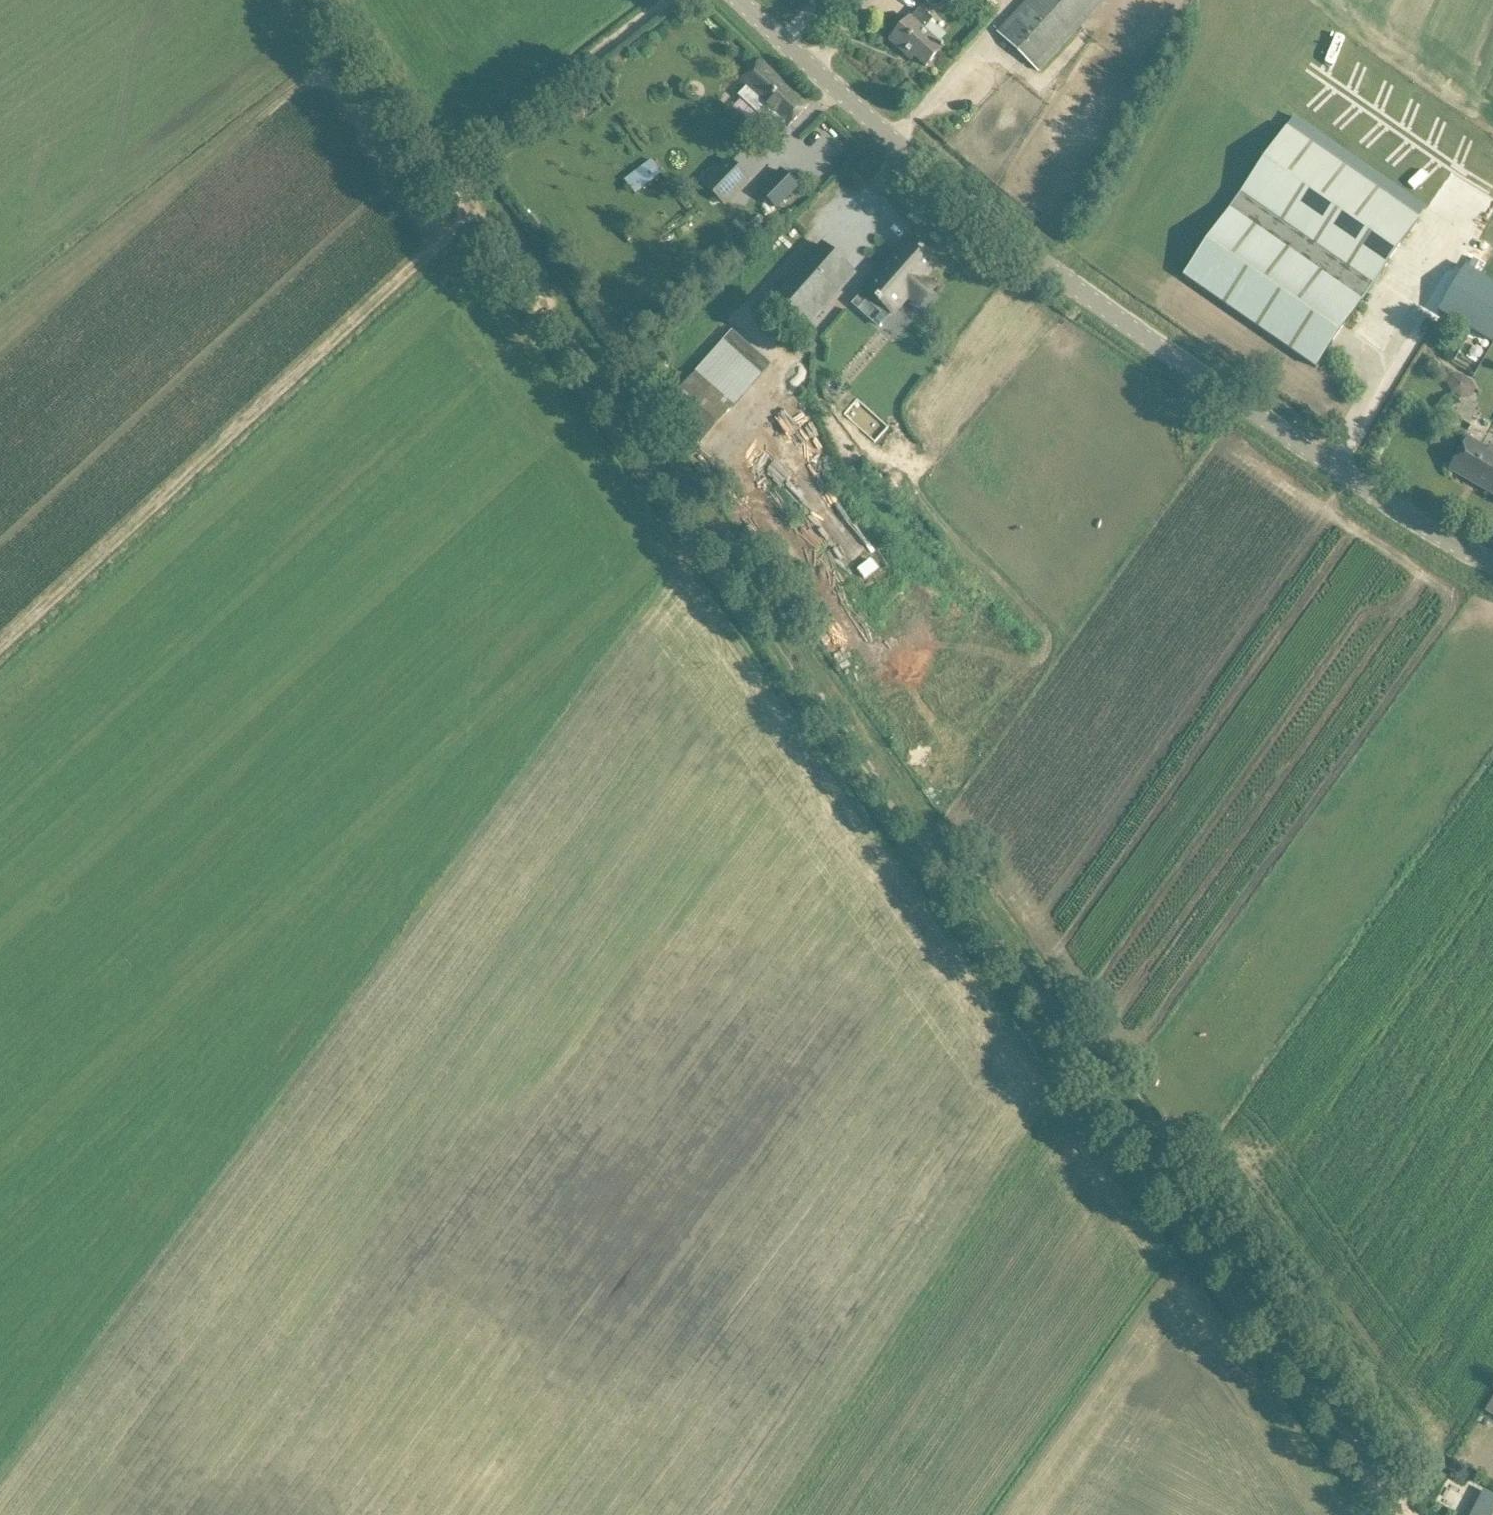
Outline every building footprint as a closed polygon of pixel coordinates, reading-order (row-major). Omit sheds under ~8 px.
[(1038,71),(1107,0),(1029,0),(998,32),(1038,71)] [(920,7),(891,41),(902,51),(905,48),(926,67),(944,47),(923,29),(933,18),(920,7)] [(1430,207),(1480,131),(1320,27),(1271,103),(1430,207)] [(746,87),(738,95),(778,133),(786,124),(789,127),(808,106),(761,61),(741,82),(746,87)] [(1287,128),(1229,211),(1361,303),(1419,219),(1287,127),(1287,128)] [(1347,154),(1342,161),(1358,172),(1363,165),(1347,154)] [(652,157),(624,178),(636,194),(664,173),(652,157)] [(719,174),(706,188),(725,206),(749,180),(727,159),(716,171),(719,174)] [(780,171),(760,191),(778,208),(797,188),(780,171)] [(1229,211),(1184,276),(1316,368),(1361,303),(1229,211)] [(909,240),(865,290),(866,291),(867,291),(877,299),(875,301),(880,305),(881,303),(892,314),(908,295),(920,306),(935,289),(934,288),(927,282),(928,282),(924,278),(936,263),(935,262),(935,263),(924,254),(926,252),(922,249),(920,250),(910,241),(911,241),(909,240)] [(822,245),(773,301),(805,329),(842,287),(854,273),(842,263),(832,254),(823,246),(822,245)] [(1492,343),(1492,283),(1465,267),(1439,311),(1492,343)] [(732,332),(663,410),(701,443),(769,365),(732,332)] [(1451,377),(1446,386),(1451,394),(1461,399),(1471,400),(1476,391),(1471,382),(1461,377),(1451,377)] [(1491,446),(1489,451),(1468,439),(1450,469),(1492,494),(1492,447),(1491,446)] [(1481,1488),(1471,1514),(1492,1514),(1492,1492),(1481,1488)]
